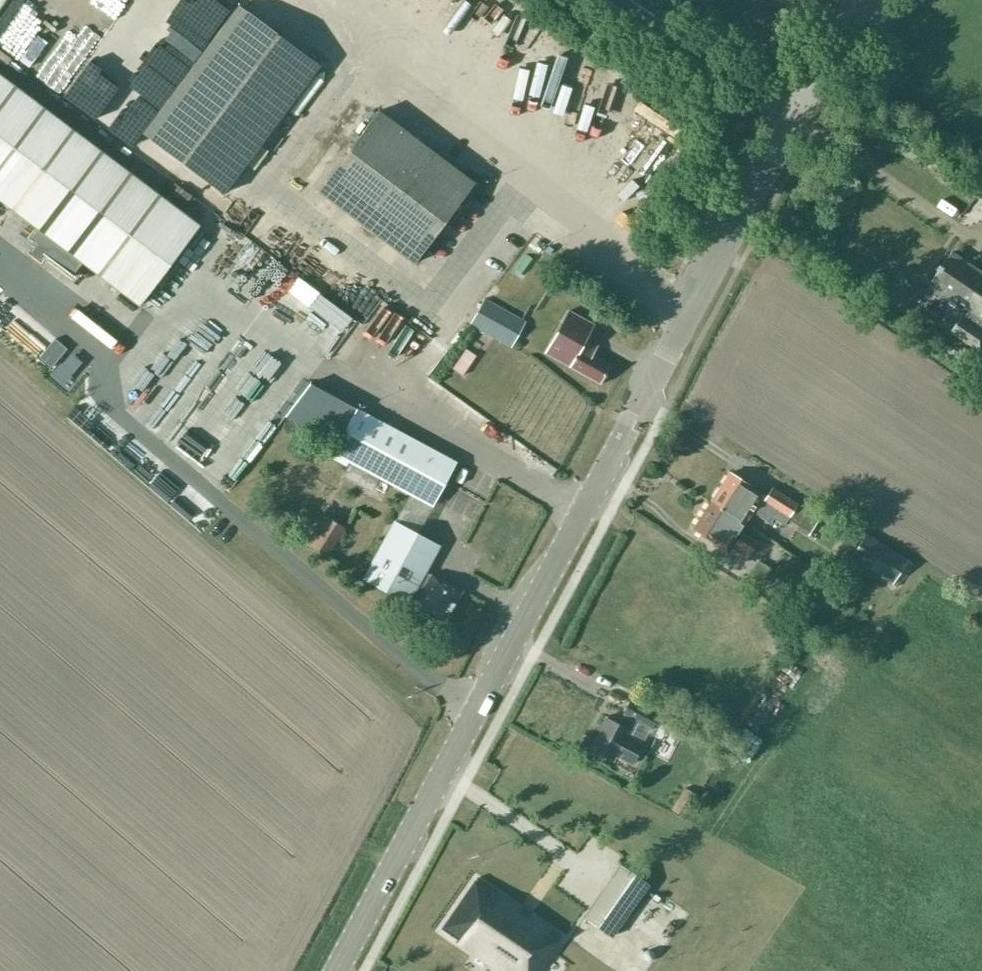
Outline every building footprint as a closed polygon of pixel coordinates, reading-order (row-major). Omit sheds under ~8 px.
[(238,5),(142,133),(222,194),(318,66),(238,5)] [(64,63),(55,84),(69,90),(77,69),(64,63)] [(138,305),(198,225),(0,76),(0,201),(138,305)] [(317,191),(414,263),(474,183),(378,111),(317,191)] [(184,268),(204,241),(195,235),(175,261),(184,268)] [(977,314),(981,317),(981,271),(952,251),(933,280),(968,304),(966,307),(970,309),(964,317),(962,316),(952,331),(981,351),(981,349),(981,329),(971,322),(977,314)] [(484,297),(468,323),(510,347),(525,321),(484,297)] [(568,310),(544,353),(600,384),(610,366),(592,355),(597,346),(586,339),(594,325),(568,310)] [(215,360),(183,326),(156,351),(187,386),(215,360)] [(453,470),(452,466),(455,461),(356,408),(333,453),(431,505),(434,500),(438,498),(440,497),(442,494),(445,492),(446,490),(447,488),(449,486),(450,484),(450,482),(451,480),(452,477),(452,473),(453,472),(453,470)] [(710,500),(744,522),(751,511),(770,523),(773,518),(783,525),(786,520),(808,534),(819,519),(809,512),(771,487),(765,496),(761,494),(762,493),(729,472),(711,500),(710,500)] [(710,500),(692,528),(726,550),(744,522),(710,500)] [(326,517),(308,545),(327,557),(345,528),(326,517)] [(437,545),(395,522),(364,579),(400,599),(399,600),(413,607),(412,609),(443,626),(462,591),(431,574),(431,575),(423,571),(437,545)] [(741,533),(733,546),(749,556),(758,543),(741,533)] [(896,586),(911,563),(866,535),(858,546),(858,545),(850,558),(881,577),(896,586)] [(623,714),(624,714),(618,725),(605,717),(589,748),(612,760),(615,755),(631,764),(642,744),(630,738),(638,722),(650,728),(657,716),(630,701),(623,714)] [(620,865),(608,882),(583,918),(610,936),(647,883),(620,865)] [(476,877),(441,928),(457,939),(456,941),(500,970),(540,970),(553,952),(549,949),(559,935),(476,877)] [(620,961),(613,970),(635,970),(620,961)]
